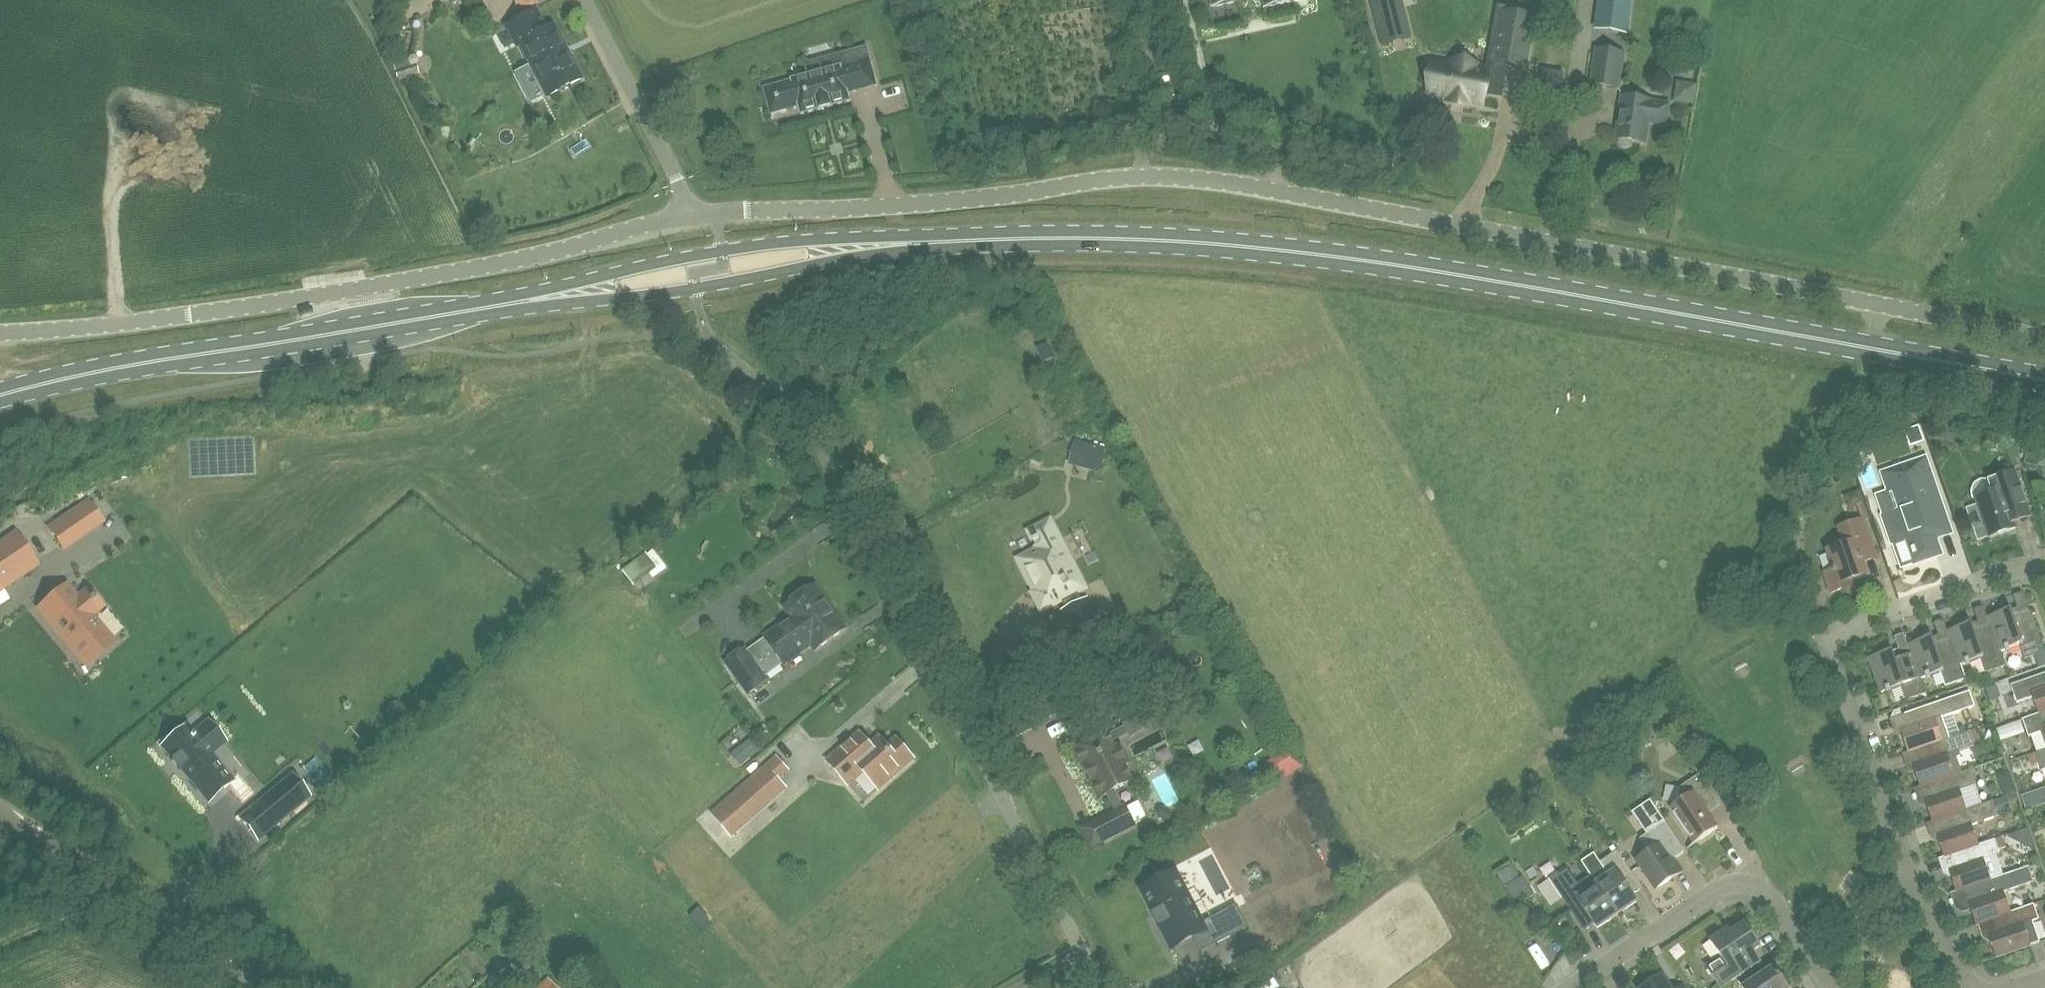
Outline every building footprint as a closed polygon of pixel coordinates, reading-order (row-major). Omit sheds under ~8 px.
[(1382,44),(1410,37),(1401,0),(1372,0),(1382,44)] [(1409,19),(1428,15),(1425,0),(1405,0),(1409,19)] [(1595,28),(1627,32),(1632,0),(1599,0),(1595,28)] [(554,25),(546,29),(537,10),(506,26),(517,46),(520,44),(547,96),(581,79),(554,25)] [(1476,70),(1477,67),(1477,66),(1476,65),(1470,64),(1469,64),(1461,63),(1460,63),(1453,61),(1452,62),(1452,66),(1434,63),(1429,94),(1448,98),(1448,102),(1468,105),(1469,101),(1482,104),(1484,93),(1502,96),(1507,65),(1525,68),(1534,18),(1519,15),(1504,12),(1497,48),(1491,47),(1486,72),(1476,70)] [(764,89),(771,114),(800,107),(802,115),(850,102),(848,94),(877,86),(867,48),(837,56),(840,67),(792,80),(793,81),(764,89)] [(1594,48),(1589,84),(1620,88),(1625,52),(1594,48)] [(1669,104),(1652,101),(1623,97),(1617,140),(1620,140),(1619,141),(1620,145),(1622,147),(1625,149),(1628,148),(1631,146),(1632,143),(1632,142),(1645,144),(1648,123),(1666,125),(1669,104)] [(876,341),(872,337),(866,342),(870,346),(876,341)] [(1100,468),(1105,448),(1083,442),(1077,462),(1100,468)] [(1929,519),(1945,513),(1925,458),(1882,473),(1889,492),(1893,491),(1900,510),(1895,511),(1905,540),(1909,538),(1918,562),(1941,554),(1929,519)] [(1977,504),(1965,508),(1977,540),(1988,536),(1989,538),(2015,529),(2006,503),(2023,497),(2015,471),(1988,480),(1981,480),(1974,484),(1971,491),(1973,500),(1976,499),(1977,504)] [(103,522),(88,500),(68,514),(83,536),(103,522)] [(1125,518),(1111,524),(1116,535),(1130,529),(1125,518)] [(1857,546),(1870,541),(1862,520),(1839,528),(1845,545),(1827,551),(1834,570),(1824,574),(1831,593),(1850,586),(1848,580),(1866,574),(1857,546)] [(1082,588),(1049,523),(1031,532),(1035,541),(1033,542),(1036,546),(1038,545),(1040,550),(1020,560),(1045,607),(1082,588)] [(0,543),(0,590),(38,564),(16,532),(0,543)] [(654,562),(645,551),(622,569),(630,580),(654,562)] [(788,624),(767,640),(784,664),(811,644),(816,650),(846,629),(815,586),(784,607),(792,618),(787,622),(788,624)] [(109,640),(90,618),(101,609),(95,601),(96,601),(93,597),(92,597),(86,590),(75,599),(65,588),(42,607),(56,623),(55,624),(63,632),(67,637),(64,639),(74,651),(77,649),(86,660),(109,640)] [(2031,611),(2014,617),(2011,609),(1987,617),(1990,625),(1991,625),(2000,651),(2001,651),(2019,644),(2024,659),(2035,656),(2044,652),(2044,651),(2031,611)] [(1991,625),(1990,625),(1974,631),(1971,623),(1948,631),(1951,639),(1951,638),(1960,665),(1961,665),(1980,658),(1985,673),(2006,666),(2001,651),(2000,651),(1991,625)] [(1107,640),(1099,624),(1079,634),(1087,650),(1107,640)] [(1966,679),(1961,665),(1960,665),(1951,638),(1951,639),(1934,644),(1932,636),(1908,645),(1911,653),(1912,652),(1921,679),(1940,672),(1945,687),(1966,679)] [(748,653),(745,649),(726,662),(749,694),(768,681),(765,677),(748,653)] [(1912,652),(1911,653),(1895,658),(1892,650),(1869,658),(1881,693),(1900,686),(1905,701),(1926,693),(1921,679),(1912,652)] [(2035,656),(2039,668),(2044,666),(2044,652),(2035,656)] [(2010,685),(2017,703),(2033,697),(2039,713),(2039,714),(2044,712),(2044,673),(2010,685)] [(1998,697),(1995,687),(1984,690),(1988,700),(1998,697)] [(1949,738),(1949,737),(1942,718),(1975,707),(1970,691),(1896,717),(1909,752),(1949,738)] [(1107,733),(1075,750),(1100,797),(1106,794),(1116,812),(1084,828),(1093,846),(1134,825),(1124,807),(1123,808),(1113,790),(1132,781),(1124,765),(1128,763),(1119,746),(1115,749),(1111,742),(1129,733),(1130,735),(1158,720),(1148,703),(1121,717),(1125,726),(1108,735),(1107,733)] [(2039,714),(2039,713),(2022,719),(2028,737),(2031,736),(2037,752),(2044,749),(2044,712),(2039,714)] [(206,757),(225,741),(208,721),(193,734),(186,725),(173,736),(177,740),(166,749),(173,758),(171,760),(171,761),(172,760),(179,769),(178,769),(179,770),(182,768),(206,797),(217,788),(220,792),(228,785),(206,757)] [(1954,775),(1962,772),(1957,758),(1961,756),(1959,751),(1974,746),(1969,730),(1949,737),(1949,738),(1909,752),(1921,788),(1929,785),(1929,784),(1954,776),(1954,775)] [(859,734),(827,761),(847,784),(863,771),(878,789),(913,759),(896,739),(887,747),(879,738),(870,746),(859,734)] [(739,766),(758,751),(749,739),(730,754),(739,766)] [(2037,752),(2028,755),(2032,765),(2038,763),(2040,771),(2044,769),(2044,749),(2037,752)] [(776,758),(712,814),(728,833),(783,785),(777,779),(787,770),(776,758)] [(2024,767),(2021,759),(2010,763),(2013,770),(2013,771),(2024,767)] [(1966,810),(1959,790),(1975,785),(1970,769),(1962,772),(1954,775),(1954,776),(1929,784),(1929,785),(1933,797),(1925,800),(1933,822),(1966,810)] [(1706,805),(1716,799),(1699,774),(1680,787),(1674,814),(1690,838),(1700,840),(1718,828),(1706,810),(1706,805)] [(275,824),(309,796),(292,776),(258,804),(241,819),(257,838),(275,824)] [(2016,793),(2013,784),(2012,782),(2005,784),(2002,791),(2004,797),(2016,793)] [(2010,807),(2007,798),(1995,802),(1998,812),(2010,807)] [(1673,858),(1684,851),(1650,800),(1633,812),(1647,833),(1639,839),(1649,852),(1637,861),(1656,889),(1682,871),(1673,858)] [(1978,845),(1971,825),(1999,816),(1993,800),(1966,810),(1933,822),(1945,858),(1953,855),(1953,854),(1978,845)] [(1142,806),(1131,810),(1137,828),(1148,824),(1142,806)] [(1480,842),(1475,833),(1467,838),(1472,846),(1480,842)] [(2002,836),(1994,839),(1997,849),(2006,846),(2002,836)] [(1990,880),(2003,875),(1997,856),(1999,855),(1997,849),(1994,839),(1978,845),(1953,854),(1953,855),(1958,867),(1949,870),(1957,893),(1965,890),(1965,889),(1990,880)] [(1637,902),(1622,879),(1632,873),(1617,850),(1599,862),(1608,876),(1597,883),(1596,884),(1617,915),(1637,902)] [(1520,877),(1513,865),(1498,873),(1505,886),(1520,877)] [(2010,913),(2010,912),(2003,893),(2034,882),(2028,867),(2003,875),(1990,880),(1965,889),(1965,890),(1977,925),(1993,919),(2010,913)] [(1617,915),(1596,884),(1597,883),(1591,875),(1578,884),(1568,870),(1561,875),(1559,872),(1549,879),(1572,913),(1582,906),(1597,929),(1617,915)] [(1200,953),(1216,945),(1204,923),(1228,911),(1240,932),(1248,928),(1236,905),(1195,927),(1182,901),(1189,897),(1176,874),(1142,891),(1154,914),(1152,915),(1153,916),(1154,916),(1160,927),(1159,928),(1159,929),(1161,928),(1169,943),(1189,932),(1200,953)] [(2040,942),(2032,922),(2039,919),(2034,904),(2010,912),(2010,913),(1993,919),(1997,932),(1989,935),(1997,957),(2040,942)] [(1731,933),(1728,929),(1710,941),(1721,956),(1706,966),(1721,987),(1722,987),(1744,973),(1737,962),(1760,946),(1745,924),(1731,933)] [(1788,987),(1790,986),(1791,983),(1785,975),(1782,975),(1780,976),(1774,967),(1760,977),(1756,970),(1738,982),(1743,987),(1788,987)] [(1662,975),(1643,987),(1670,987),(1662,975)] [(547,977),(535,987),(557,987),(547,977)]
